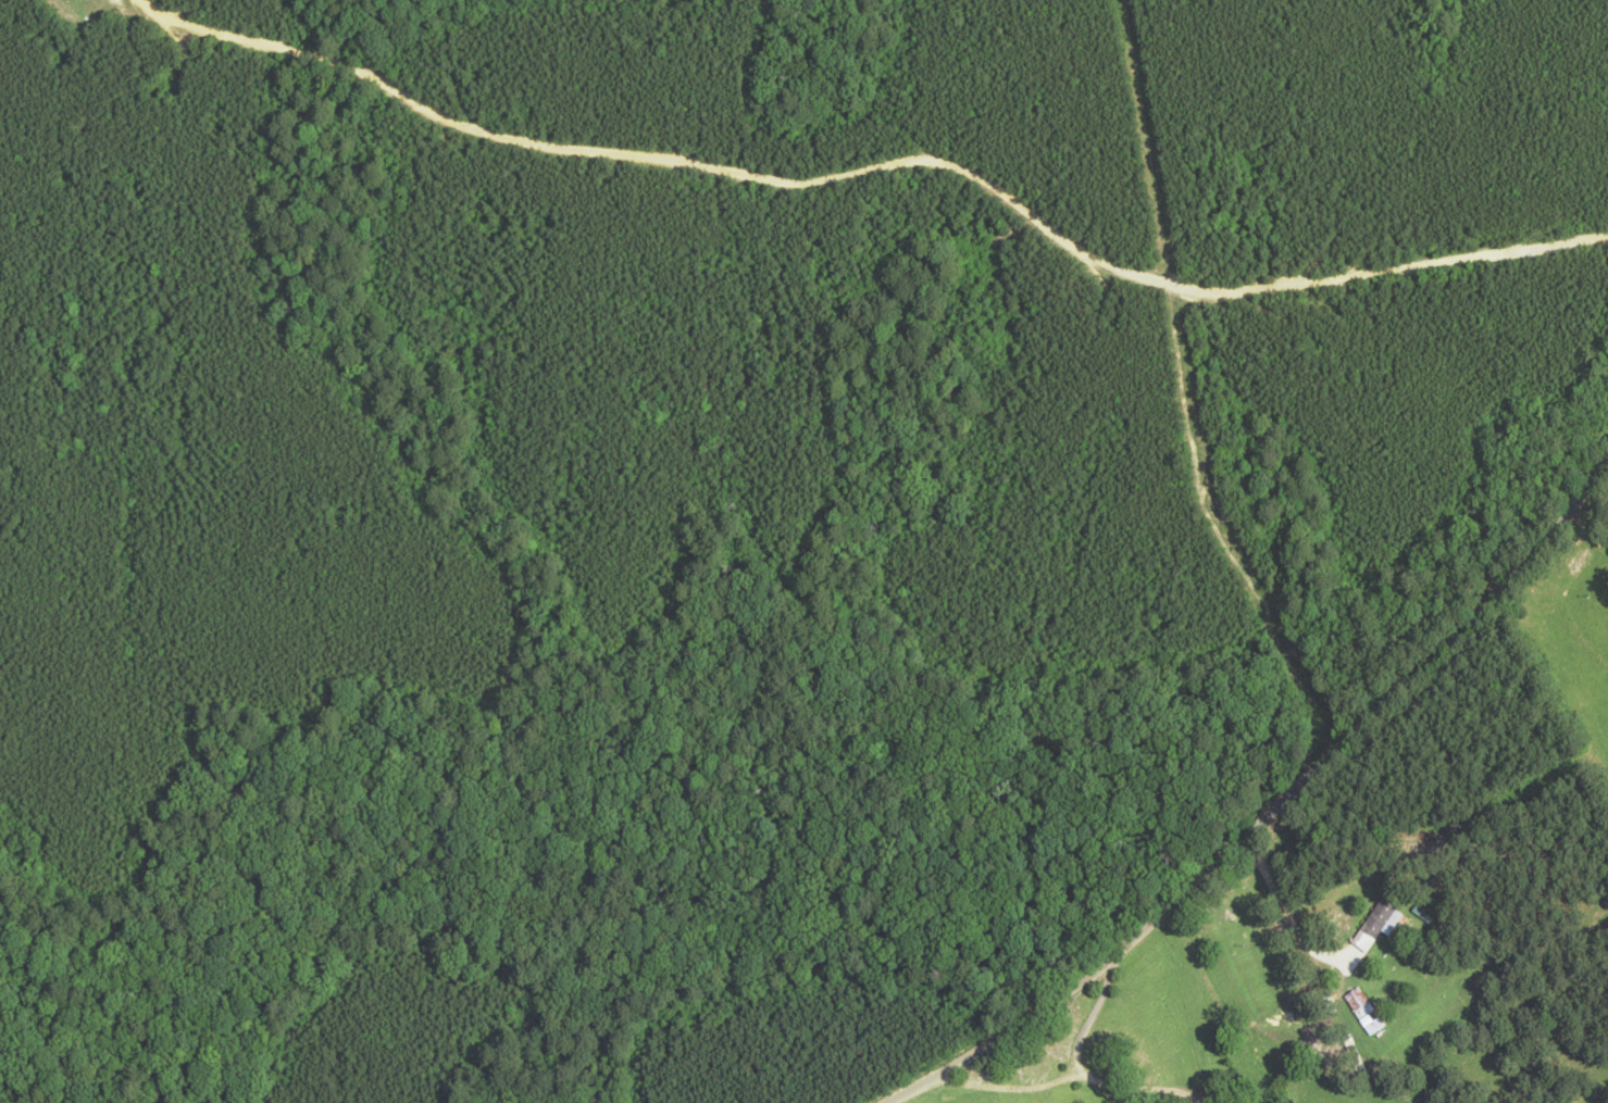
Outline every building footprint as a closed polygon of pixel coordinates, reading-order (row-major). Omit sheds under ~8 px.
[(1368,956),(1383,934),(1390,939),(1406,916),(1384,901),(1353,946),(1368,956)] [(1345,1001),(1364,1030),(1379,1020),(1359,991),(1345,1001)]
